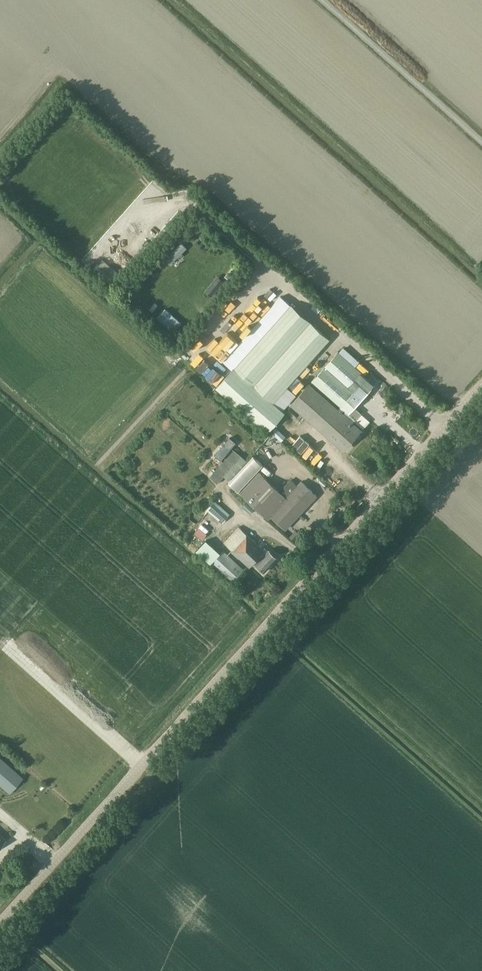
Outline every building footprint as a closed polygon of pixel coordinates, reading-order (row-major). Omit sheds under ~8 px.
[(282,295),(224,360),(233,368),(216,387),(267,432),(285,412),(283,410),(296,395),(287,386),(330,339),(282,295)] [(157,315),(173,331),(182,322),(166,306),(157,315)] [(374,384),(354,366),(358,361),(344,348),(340,353),(338,352),(312,380),(349,413),(355,419),(360,413),(354,407),(374,384)] [(301,379),(293,387),(296,390),(304,382),(301,379)] [(343,449),(360,429),(309,384),(292,404),(343,449)] [(296,440),(293,443),(308,457),(316,448),(308,440),(310,438),(305,432),(304,433),(294,423),(286,431),(296,440)] [(234,449),(221,464),(217,468),(210,476),(217,483),(242,456),(234,449)] [(325,455),(316,464),(320,469),(329,459),(325,455)] [(275,487),(260,472),(249,463),(230,483),(256,508),(257,507),(268,519),(271,516),(285,529),(316,494),(302,481),(286,498),(275,487)] [(222,523),(234,510),(218,496),(206,509),(222,523)] [(265,572),(278,558),(269,550),(265,555),(263,554),(266,551),(240,527),(224,543),(250,567),(260,556),(262,558),(256,564),(265,572)] [(196,543),(199,539),(193,533),(189,538),(196,543)] [(233,583),(245,570),(222,549),(220,551),(207,539),(196,551),(210,564),(212,562),(233,583)] [(23,778),(0,757),(0,785),(9,793),(23,778)]
